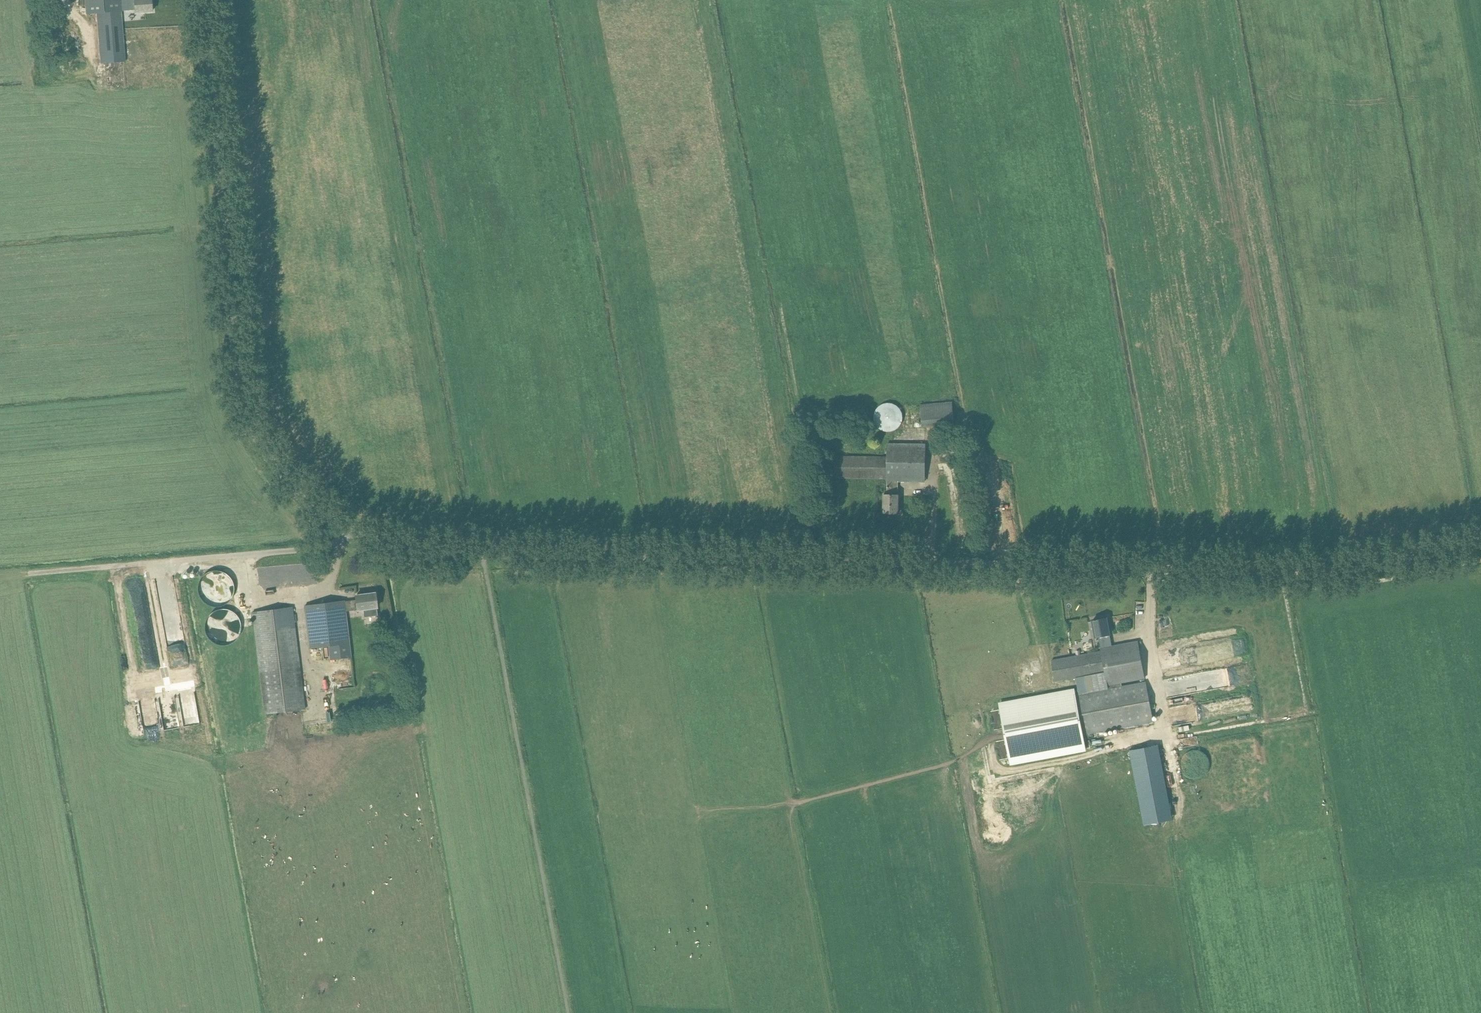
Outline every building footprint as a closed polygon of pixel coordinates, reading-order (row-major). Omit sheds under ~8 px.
[(121,11),(135,10),(135,12),(153,11),(152,0),(134,0),(135,1),(123,2),(122,0),(78,0),(79,14),(100,13),(121,11)] [(121,11),(100,13),(104,63),(125,61),(121,11)] [(922,428),(953,424),(951,401),(920,404),(922,428)] [(891,403),(887,403),(885,403),(881,405),(879,406),(877,408),(875,411),(874,414),(874,418),(874,421),(876,424),(877,426),(879,428),(882,430),(884,431),(887,431),(890,431),(892,431),(895,430),(897,428),(900,426),(902,422),(902,416),(902,413),(900,410),(899,408),(896,405),(893,404),(891,403)] [(957,448),(957,438),(939,437),(939,447),(957,448)] [(887,444),(887,457),(887,478),(887,481),(895,481),(925,481),(925,444),(887,444)] [(835,477),(887,478),(887,457),(835,456),(835,477)] [(895,488),(895,481),(887,481),(887,495),(884,494),(883,513),(898,513),(899,495),(898,495),(898,488),(895,488)] [(221,568),(206,576),(218,600),(233,592),(221,568)] [(344,600),(305,606),(310,648),(329,646),(330,659),(357,655),(356,648),(350,649),(345,609),(358,608),(358,610),(363,609),(364,617),(378,616),(375,593),(356,595),(356,599),(344,601),(344,600)] [(256,644),(211,649),(221,730),(307,720),(305,709),(300,670),(293,608),(252,613),(256,644)] [(1099,637),(1101,648),(1110,647),(1107,635),(1110,635),(1107,618),(1092,621),(1095,637),(1099,637)] [(1110,647),(1101,648),(1102,651),(1105,671),(1108,687),(1122,684),(1122,683),(1145,678),(1138,642),(1110,647)] [(1055,681),(1105,671),(1102,651),(1052,660),(1055,681)] [(1247,665),(1209,670),(1210,680),(1248,675),(1247,665)] [(1122,684),(1108,687),(1108,688),(1109,689),(1075,695),(1083,735),(1153,722),(1146,681),(1122,686),(1122,684)] [(1085,749),(1083,735),(1075,695),(1074,689),(999,703),(1011,763),(1085,749)] [(1156,745),(1128,750),(1141,826),(1169,821),(1156,745)]
